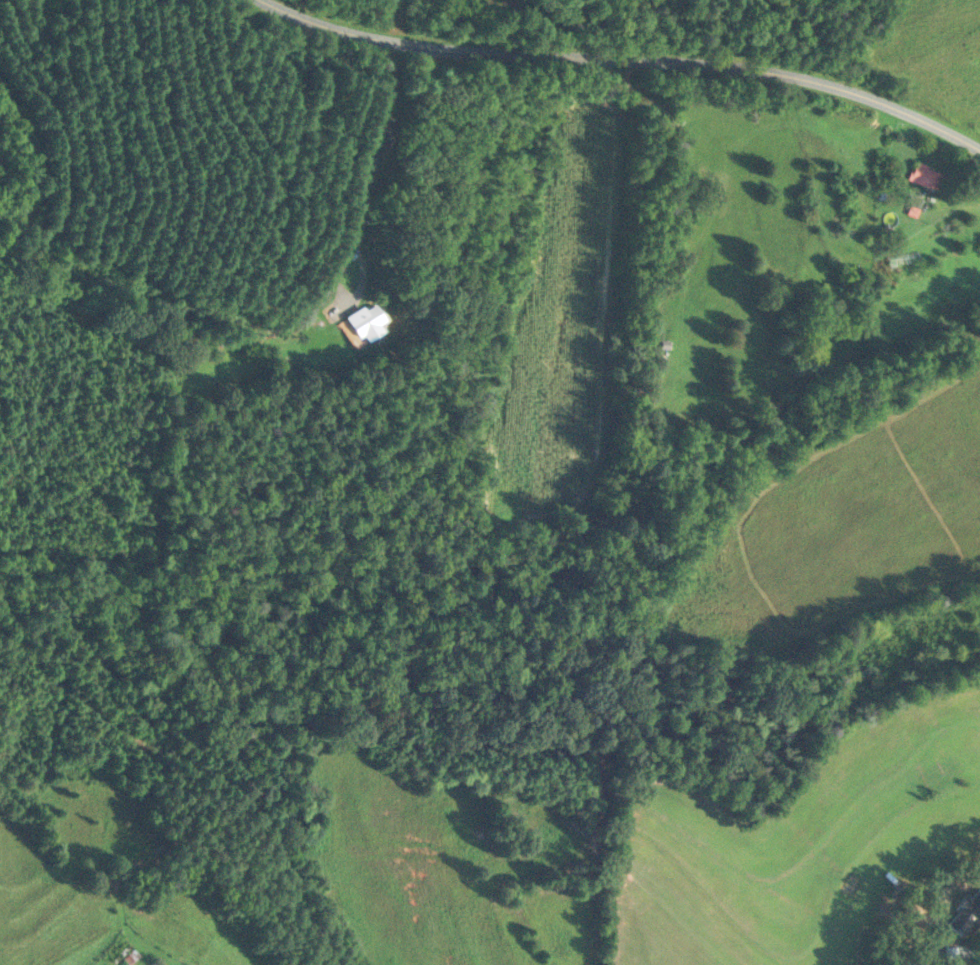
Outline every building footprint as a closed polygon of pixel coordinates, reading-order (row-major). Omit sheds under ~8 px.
[(946,174),(915,161),(908,179),(939,192),(946,174)] [(378,324),(384,321),(374,305),(348,321),(363,345),(383,332),(378,324)] [(963,935),(979,917),(979,888),(972,896),(969,893),(959,903),(963,906),(949,921),(963,935)]
